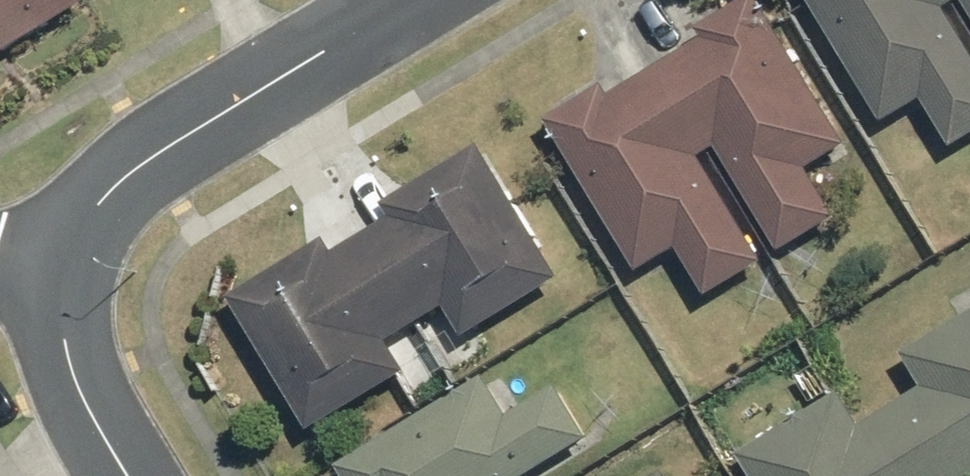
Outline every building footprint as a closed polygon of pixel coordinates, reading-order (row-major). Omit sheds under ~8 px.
[(102,5),(99,0),(0,0),(0,67),(102,5)] [(609,77),(549,113),(643,270),(682,247),(708,292),(767,256),(706,154),(720,146),(781,248),(840,213),(812,166),(851,143),(765,0),(738,0),(698,24),(707,39),(618,92),(609,77)] [(887,123),(931,97),(958,142),(969,135),(969,37),(951,6),(962,0),(813,0),(887,123)] [(341,251),(335,241),(239,298),(317,428),(412,371),(394,340),(455,303),(473,332),(566,276),(489,149),(397,204),(403,214),(341,251)] [(745,455),(758,475),(969,475),(969,311),(910,349),(932,384),(866,425),(846,392),(745,455)] [(339,464),(346,475),(534,475),(598,437),(566,383),(518,412),(494,372),(339,464)]
